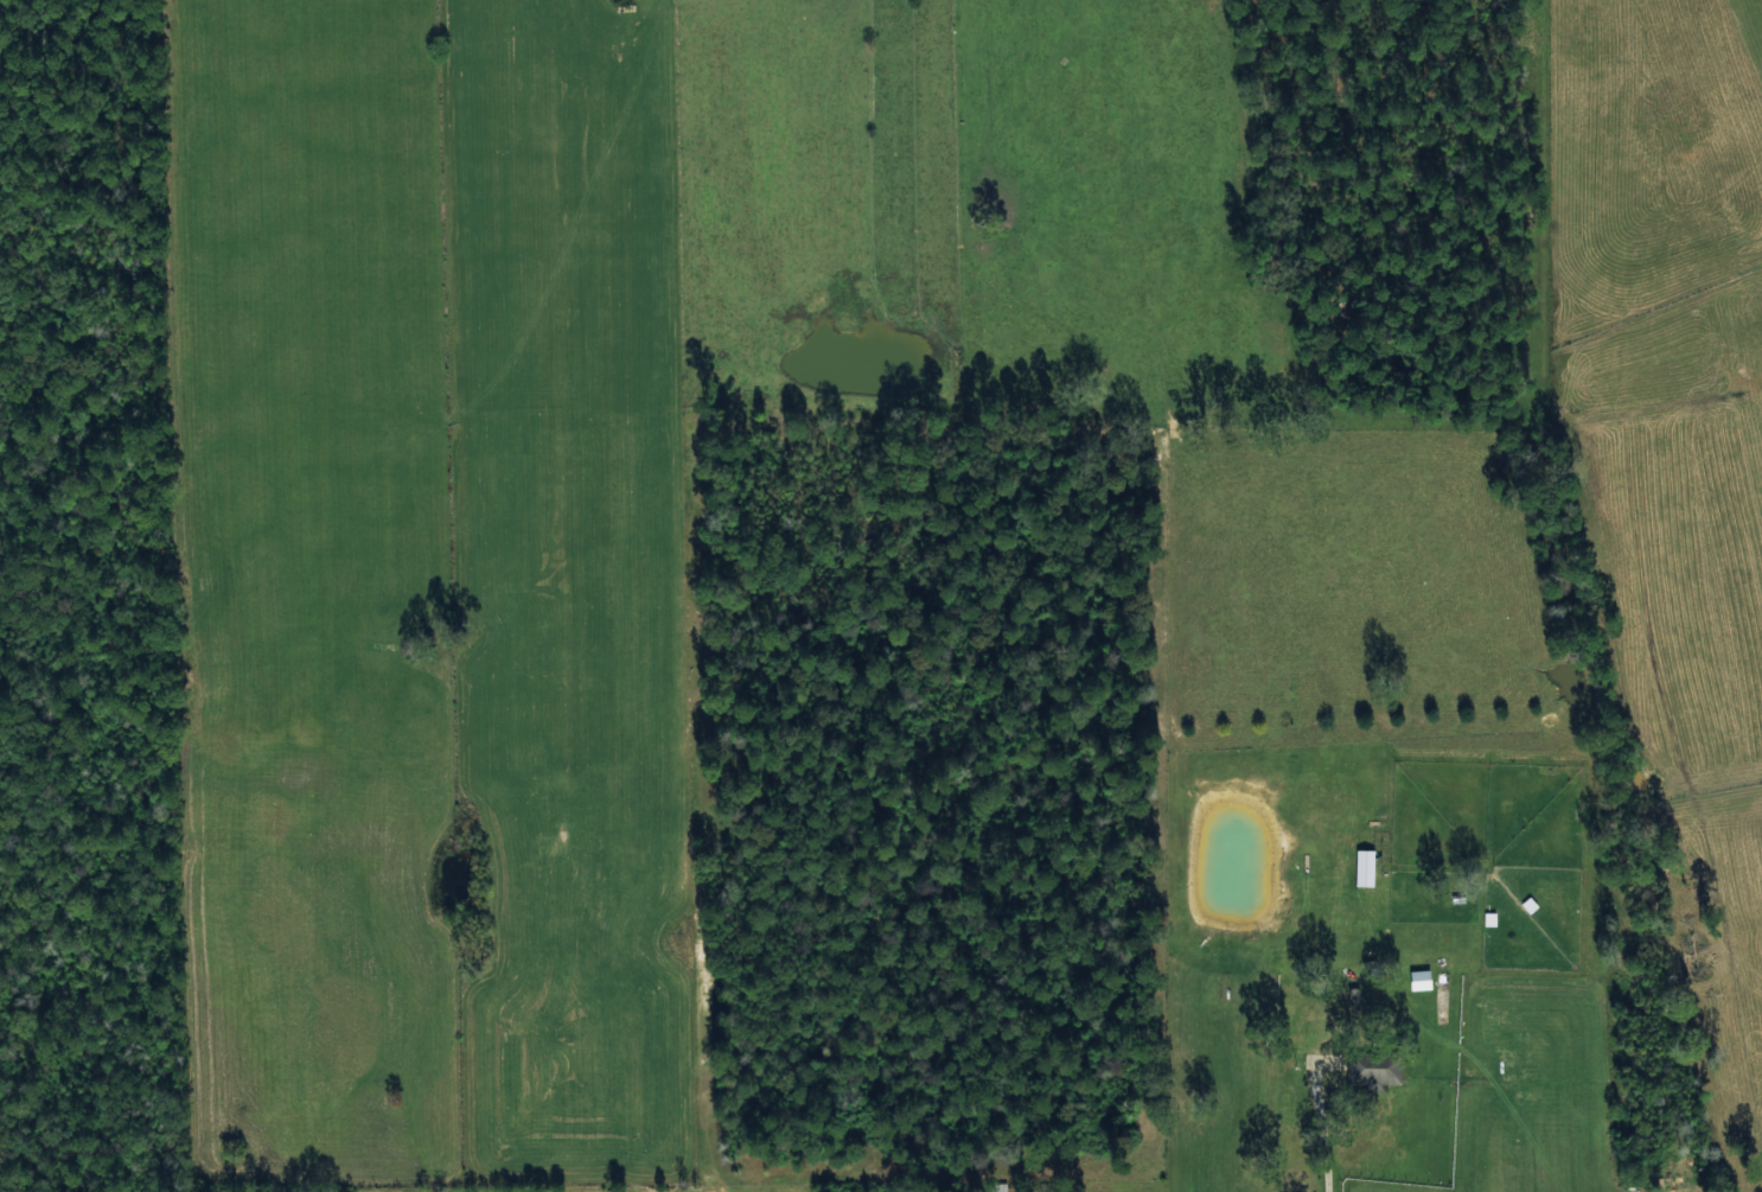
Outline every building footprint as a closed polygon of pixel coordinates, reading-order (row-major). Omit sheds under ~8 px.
[(1373,886),(1374,850),(1356,850),(1355,886),(1373,886)] [(1411,989),(1431,988),(1430,969),(1410,970),(1411,989)]
